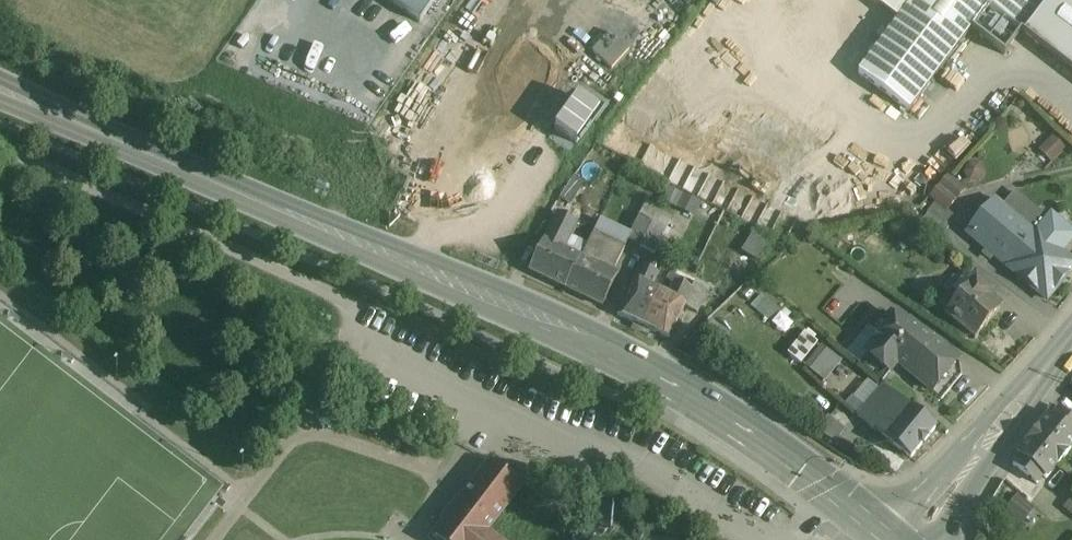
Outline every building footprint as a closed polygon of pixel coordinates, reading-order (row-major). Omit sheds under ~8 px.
[(421,24),(437,0),(386,0),(421,24)] [(911,4),(859,73),(901,104),(910,111),(971,30),(988,7),(1023,33),(1048,0),(906,0),(911,4)] [(911,4),(906,0),(871,0),(898,21),(911,4)] [(1023,33),(1071,71),(1071,0),(1048,0),(1023,33)] [(584,92),(559,129),(588,149),(613,112),(584,92)] [(1058,130),(1042,147),(1055,160),(1071,144),(1058,130)] [(705,195),(716,171),(667,149),(656,174),(705,195)] [(938,197),(952,209),(965,194),(950,182),(938,197)] [(1064,186),(1041,187),(1042,199),(1064,198),(1064,186)] [(1041,213),(1015,191),(1003,205),(1041,237),(1056,220),(1044,210),(1041,213)] [(676,208),(699,219),(705,205),(683,194),(676,208)] [(647,203),(640,218),(652,224),(659,209),(647,203)] [(1001,203),(970,236),(1010,270),(1006,274),(1022,288),(1049,261),(1071,280),(1071,234),(1056,220),(1041,237),(1003,205),(1001,203)] [(674,215),(659,209),(652,224),(667,230),(674,215)] [(950,229),(929,214),(922,224),(942,239),(950,229)] [(577,224),(557,215),(544,243),(565,252),(577,224)] [(652,224),(640,218),(629,241),(642,247),(652,224)] [(667,230),(652,224),(642,247),(656,254),(667,230)] [(771,238),(755,229),(742,252),(758,261),(771,238)] [(625,249),(593,234),(585,252),(593,255),(589,264),(613,275),(625,249)] [(565,252),(544,243),(530,275),(566,292),(585,252),(577,248),(573,256),(565,252)] [(613,275),(589,264),(593,255),(585,252),(566,292),(603,309),(618,277),(613,275)] [(654,272),(642,267),(635,282),(652,290),(661,271),(656,268),(654,272)] [(981,281),(949,317),(979,342),(1005,312),(990,301),(996,294),(981,281)] [(635,282),(618,316),(644,328),(660,294),(652,290),(635,282)] [(696,282),(685,306),(699,312),(710,289),(696,282)] [(685,306),(660,294),(644,328),(669,340),(685,306)] [(910,327),(898,317),(867,353),(889,372),(897,363),(932,392),(958,362),(935,343),(933,345),(911,326),(910,327)] [(811,358),(828,372),(846,351),(829,337),(811,358)] [(857,360),(850,369),(860,378),(868,369),(857,360)] [(833,376),(843,385),(854,373),(844,364),(833,376)] [(871,371),(858,387),(867,395),(881,379),(871,371)] [(937,431),(885,387),(859,418),(912,461),(937,431)] [(1060,410),(1053,418),(1050,415),(1037,430),(1052,442),(1044,452),(1059,465),(1071,449),(1071,420),(1060,410)] [(849,429),(830,415),(820,428),(838,442),(849,429)] [(1037,430),(1017,455),(1021,457),(1014,466),(1037,485),(1043,477),(1047,480),(1059,465),(1044,452),(1052,442),(1037,430)] [(463,501),(471,507),(448,537),(452,539),(493,539),(486,534),(521,489),(491,465),(489,467),(463,501)] [(591,519),(575,539),(602,539),(608,532),(591,519)]
